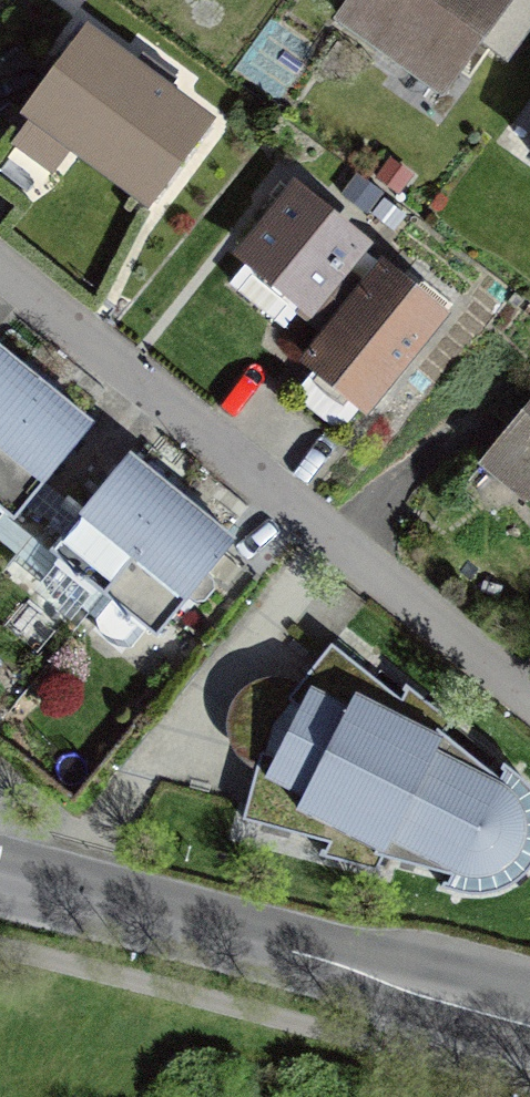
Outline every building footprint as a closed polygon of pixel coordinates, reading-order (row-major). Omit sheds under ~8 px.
[(342,36),(448,108),(521,0),(366,0),(342,36)] [(217,138),(87,48),(28,134),(157,223),(217,138)] [(518,121),(529,130),(529,105),(518,121)] [(375,270),(290,205),(235,275),(321,341),(375,270)] [(450,324),(385,274),(294,392),(359,441),(450,324)] [(44,392),(0,358),(0,447),(44,392)] [(44,392),(0,447),(0,522),(21,538),(101,438),(44,392)] [(478,485),(529,526),(529,420),(478,485)] [(49,564),(103,608),(183,507),(129,464),(49,564)] [(239,551),(183,507),(103,608),(159,652),(239,551)] [(246,832),(332,852),(321,864),(378,881),(384,871),(451,889),(469,898),(496,897),(515,890),(529,875),(529,797),(521,787),(504,773),(332,655),(299,696),(289,691),(271,689),(253,695),(237,706),(230,725),(230,746),(243,764),(255,778),(246,832)]
